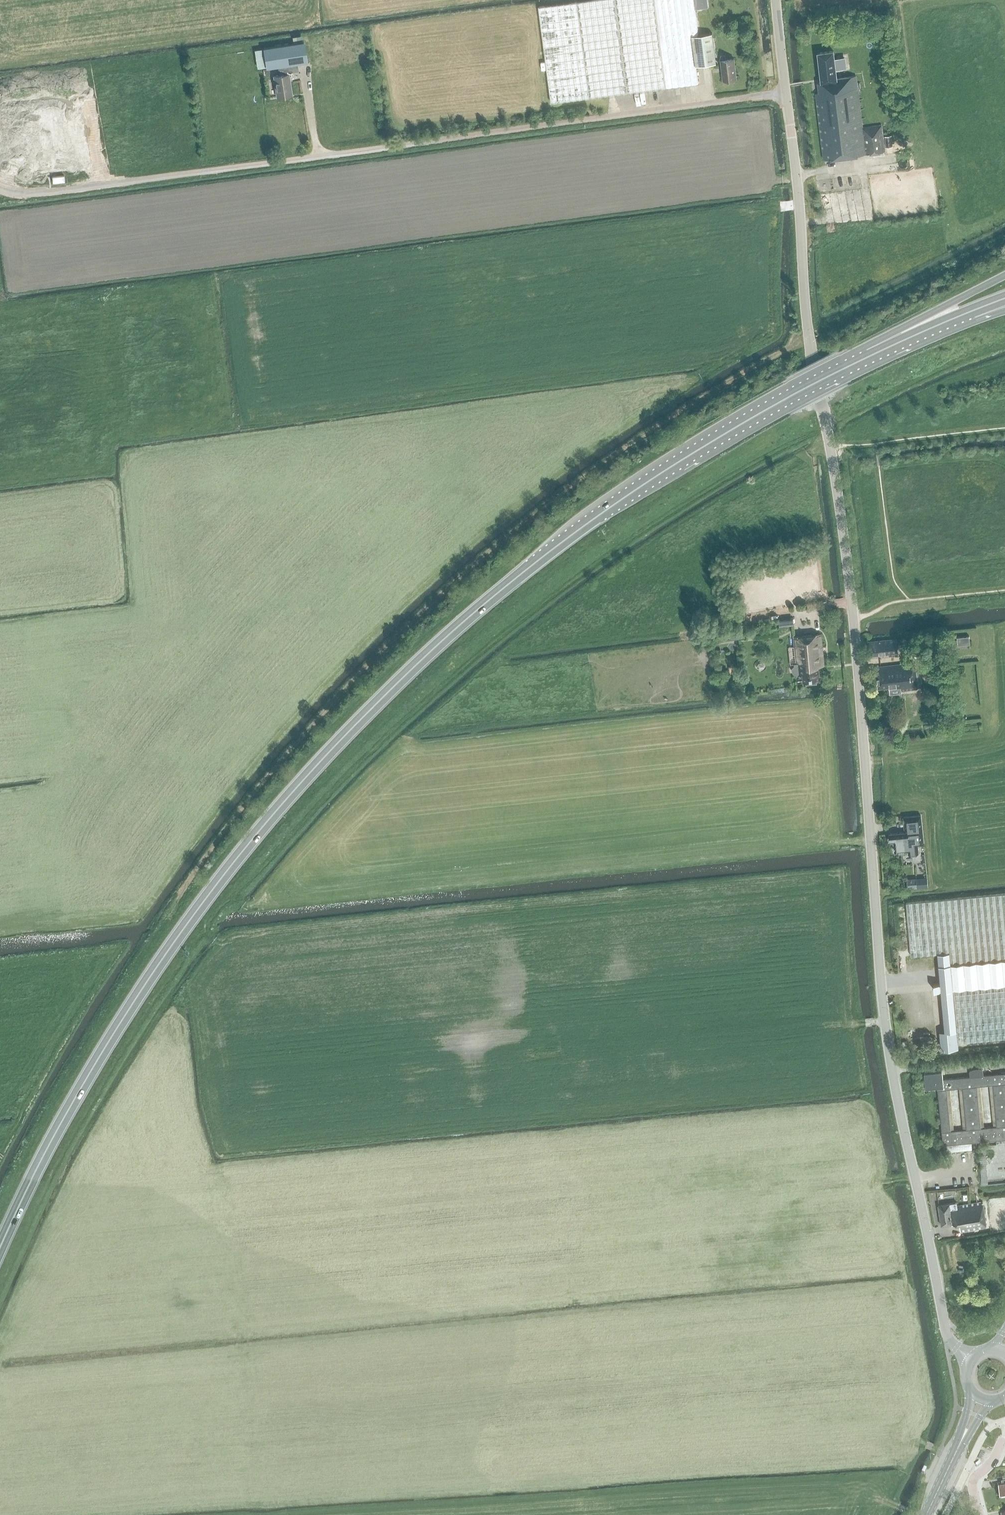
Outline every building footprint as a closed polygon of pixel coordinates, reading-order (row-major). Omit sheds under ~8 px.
[(698,35),(698,32),(695,12),(695,8),(694,0),(594,0),(539,7),(551,102),(697,83),(695,66),(692,36),(698,35)] [(695,8),(702,7),(702,4),(701,0),(694,0),(695,8)] [(712,33),(698,35),(692,36),(695,66),(716,63),(712,33)] [(306,61),(303,42),(263,48),(266,68),(278,66),(279,75),(273,76),(277,96),(291,94),(288,73),(287,73),(286,65),(306,61)] [(836,78),(833,51),(818,53),(821,83),(818,83),(819,93),(816,94),(824,159),(885,152),(881,125),(862,128),(856,76),(836,78)] [(725,60),(725,55),(720,56),(720,60),(723,80),(736,79),(733,59),(725,60)] [(780,619),(781,625),(795,623),(794,617),(780,619)] [(823,667),(820,634),(794,637),(797,673),(802,673),(803,681),(820,680),(818,667),(823,667)] [(898,653),(896,637),(868,640),(869,656),(898,653)] [(900,646),(911,644),(910,637),(899,639),(900,646)] [(914,663),(876,667),(878,687),(889,686),(889,693),(901,692),(901,690),(917,689),(917,687),(922,687),(920,672),(915,672),(914,663)] [(923,845),(920,816),(903,818),(903,819),(907,818),(907,821),(908,828),(908,831),(909,832),(906,832),(905,832),(904,832),(889,834),(889,842),(893,841),(895,852),(909,850),(909,853),(918,853),(917,846),(923,845)] [(915,877),(916,887),(926,886),(926,876),(915,877)] [(937,954),(940,985),(934,985),(934,991),(941,990),(944,1031),(940,1032),(941,1046),(939,1046),(939,1051),(958,1049),(957,1043),(1004,1038),(1004,894),(906,903),(911,956),(937,954)] [(978,1070),(973,1070),(974,1071),(969,1071),(970,1077),(943,1080),(942,1070),(936,1071),(924,1072),(925,1087),(937,1085),(943,1145),(946,1145),(971,1142),(1004,1139),(1004,1074),(983,1076),(983,1070),(978,1070)] [(988,1184),(984,1146),(978,1147),(982,1185),(988,1184)] [(986,1227),(982,1202),(957,1206),(956,1202),(938,1205),(941,1226),(959,1223),(960,1231),(986,1227)]
